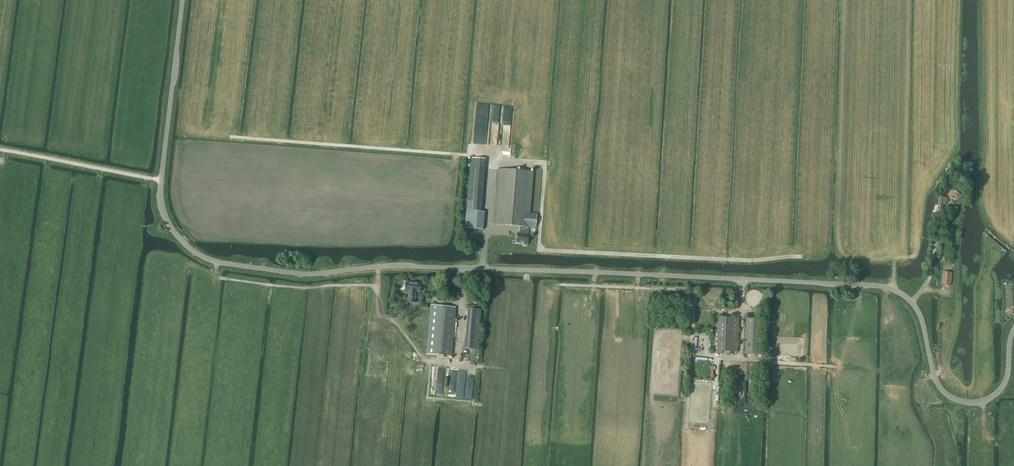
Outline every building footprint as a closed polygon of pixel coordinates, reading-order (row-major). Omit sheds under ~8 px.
[(481,212),(484,168),(470,167),(466,211),(481,212)] [(523,245),(527,245),(528,234),(528,227),(529,227),(536,228),(537,214),(530,213),(533,172),(498,169),(493,224),(520,226),(520,234),(517,233),(516,242),(523,243),(523,245)] [(949,187),(949,194),(953,194),(953,196),(957,196),(960,194),(959,190),(956,187),(949,187)] [(946,204),(947,198),(939,196),(937,205),(936,205),(935,205),(935,206),(934,206),(934,208),(934,209),(934,210),(935,211),(936,211),(936,213),(942,215),(944,204),(946,204)] [(466,211),(465,228),(483,229),(484,212),(481,212),(466,211)] [(941,284),(951,285),(952,273),(943,272),(941,284)] [(407,302),(415,303),(416,291),(420,292),(421,284),(405,283),(405,290),(408,291),(407,302)] [(426,354),(451,356),(456,307),(430,305),(426,354)] [(465,348),(478,350),(481,310),(469,308),(465,348)] [(712,351),(737,352),(739,318),(713,317),(712,351)] [(744,353),(760,354),(761,319),(746,318),(744,353)]
